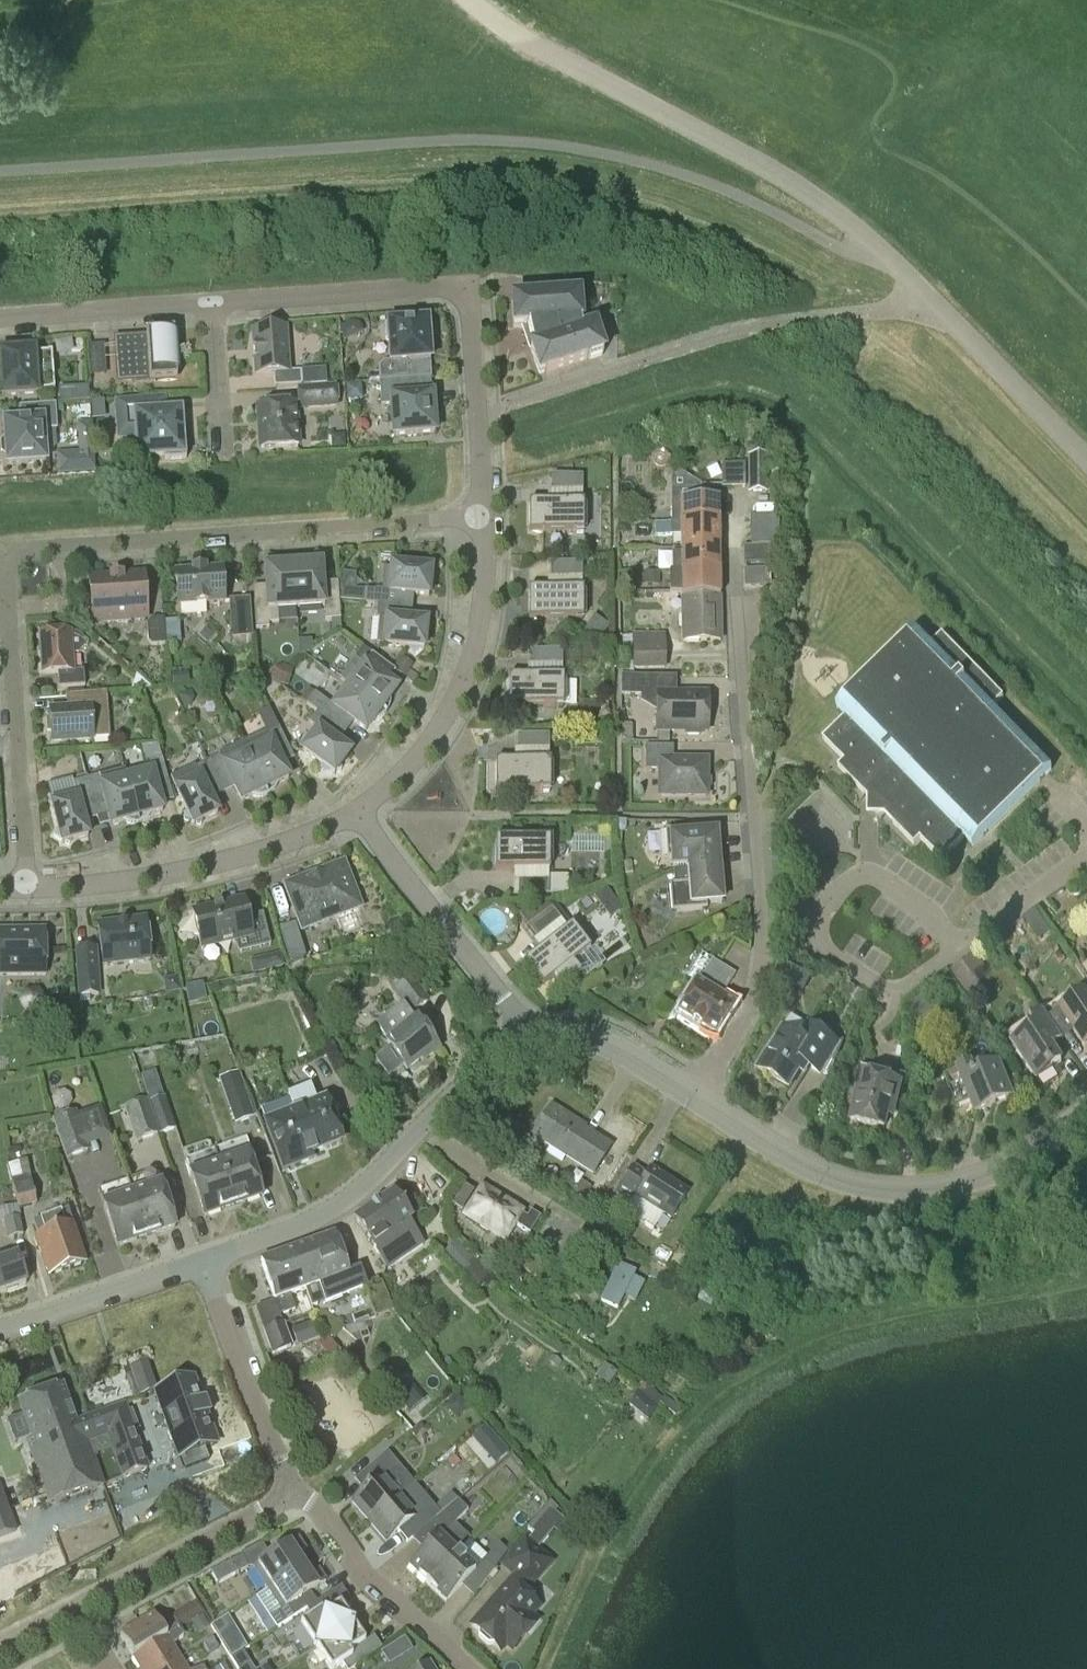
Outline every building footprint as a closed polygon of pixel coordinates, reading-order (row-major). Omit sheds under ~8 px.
[(594,329),(581,333),(579,324),(580,324),(578,297),(511,301),(513,329),(527,328),(531,349),(530,349),(538,376),(603,355),(594,329)] [(427,324),(427,322),(388,324),(390,362),(386,363),(378,371),(379,382),(413,380),(412,362),(430,361),(428,340),(432,340),(431,324),(427,324)] [(275,387),(301,385),(300,372),(289,373),(286,329),(252,331),(255,375),(274,374),(275,387)] [(146,334),(146,335),(113,337),(117,384),(176,380),(173,332),(146,334)] [(87,346),(89,377),(106,376),(104,345),(87,346)] [(54,391),(51,353),(34,354),(34,351),(26,352),(25,348),(7,349),(7,353),(0,354),(0,369),(2,397),(37,395),(37,392),(54,391)] [(316,385),(327,384),(326,370),(315,371),(316,385)] [(415,397),(413,380),(379,382),(381,406),(391,405),(393,436),(435,433),(434,428),(438,424),(437,416),(433,413),(432,396),(415,397)] [(300,409),(337,406),(335,387),(298,390),(300,409)] [(346,388),(347,403),(363,401),(362,387),(346,388)] [(60,406),(69,406),(68,391),(59,391),(60,406)] [(102,402),(90,403),(91,420),(103,419),(102,402)] [(56,430),(54,405),(22,407),(23,422),(4,423),(5,438),(0,443),(0,445),(1,453),(6,458),(7,466),(45,463),(45,458),(55,446),(54,430),(56,430)] [(164,461),(186,460),(184,440),(181,440),(179,418),(155,419),(154,405),(117,408),(118,431),(129,430),(130,438),(138,437),(139,459),(164,457),(164,461)] [(260,449),(298,446),(295,405),(257,408),(260,449)] [(57,471),(57,474),(94,472),(94,469),(91,423),(81,423),(83,457),(56,459),(57,471)] [(346,437),(331,438),(332,452),(347,451),(346,437)] [(747,457),(748,494),(767,494),(766,457),(747,457)] [(733,464),(734,489),(745,488),(744,464),(733,464)] [(582,490),(582,477),(552,477),(552,490),(582,490)] [(700,525),(718,524),(717,494),(699,494),(699,491),(671,492),(671,523),(671,530),(696,529),(700,525)] [(583,533),(583,503),(529,502),(529,533),(583,533)] [(718,524),(700,525),(696,529),(671,530),(671,537),(681,537),(681,555),(671,555),(719,553),(718,548),(718,524)] [(756,546),(742,547),(743,552),(769,551),(769,535),(755,535),(756,546)] [(743,565),(770,564),(769,551),(743,552),(743,565)] [(719,553),(671,555),(672,572),(669,572),(669,579),(720,576),(719,553)] [(293,561),(296,608),(324,606),(325,620),(340,619),(338,590),(323,591),(321,563),(310,564),(310,560),(293,561)] [(296,608),(293,561),(275,562),(276,567),(264,567),(267,599),(254,600),(256,629),(269,629),(269,624),(278,623),(277,610),(296,608)] [(377,605),(403,607),(404,594),(428,596),(430,579),(433,576),(430,573),(431,570),(427,569),(422,562),(415,568),(391,566),(391,569),(383,569),(381,592),(365,590),(364,604),(377,605)] [(581,577),(581,564),(552,564),(552,577),(581,577)] [(178,606),(224,603),(222,570),(205,572),(204,569),(192,570),(192,572),(175,574),(178,606)] [(744,588),(771,588),(770,570),(743,571),(744,588)] [(659,573),(640,573),(640,586),(659,586),(659,573)] [(92,622),(146,618),(143,576),(108,579),(104,576),(95,576),(92,580),(89,580),(92,622)] [(720,576),(669,579),(670,594),(682,594),(682,598),(700,597),(701,603),(720,603),(720,597),(720,576)] [(341,588),(340,602),(355,603),(355,595),(350,589),(341,588)] [(583,620),(583,589),(528,589),(528,620),(583,620)] [(720,603),(701,603),(700,597),(682,598),(683,642),(721,642),(720,603)] [(252,638),(249,599),(228,601),(231,640),(252,638)] [(403,607),(377,605),(376,618),(379,619),(376,645),(408,648),(413,655),(420,649),(424,649),(424,646),(427,643),(424,639),(426,622),(402,620),(403,607)] [(605,631),(607,618),(590,616),(589,629),(605,631)] [(165,645),(163,619),(151,620),(146,625),(148,642),(152,646),(165,645)] [(1050,774),(1052,771),(992,710),(1004,698),(942,635),(930,646),(916,631),(836,709),(841,713),(845,717),(822,739),(844,761),(837,768),(867,798),(867,815),(884,815),(914,846),(920,840),(942,862),(949,854),(964,840),(973,848),(991,831),(1022,801),(1039,784),(1050,774)] [(58,689),(85,687),(83,671),(73,671),(71,655),(78,655),(88,643),(76,633),(39,636),(42,675),(57,674),(58,689)] [(633,671),(665,670),(665,634),(632,635),(633,671)] [(349,687),(386,714),(388,710),(389,707),(389,702),(389,699),(396,689),(377,675),(384,664),(363,649),(355,660),(364,666),(349,687)] [(562,665),(562,651),(532,651),(532,664),(562,665)] [(411,669),(401,662),(394,672),(404,679),(411,669)] [(287,688),(293,670),(283,667),(282,666),(266,675),(279,685),(287,688)] [(172,674),(172,678),(173,688),(189,686),(188,676),(188,673),(172,674)] [(563,708),(563,677),(509,676),(508,707),(563,708)] [(621,677),(621,697),(653,697),(653,677),(621,677)] [(317,712),(338,728),(346,717),(365,731),(373,721),(377,720),(380,719),(383,716),(386,714),(349,687),(334,708),(314,694),(306,705),(317,712)] [(52,743),(110,739),(107,693),(74,695),(75,708),(49,710),(50,719),(45,720),(46,734),(51,733),(52,743)] [(178,698),(183,711),(192,708),(194,701),(190,693),(178,698)] [(707,732),(707,695),(657,695),(657,732),(707,732)] [(338,728),(317,712),(309,723),(318,730),(302,751),(321,765),(323,774),(331,772),(334,774),(336,772),(340,771),(340,767),(350,753),(330,738),(338,728)] [(247,755),(267,796),(271,793),(273,791),(275,788),(277,785),(288,779),(277,757),(290,751),(278,728),(265,734),(270,744),(247,755)] [(548,749),(548,736),(519,736),(519,749),(548,749)] [(706,797),(707,761),(673,760),(673,747),(645,747),(645,771),(659,771),(659,796),(706,797)] [(207,762),(219,786),(231,780),(241,802),(252,796),(256,797),(260,797),(264,797),(267,796),(247,755),(224,766),(219,756),(207,762)] [(127,780),(139,824),(142,823),(145,820),(148,818),(150,815),(162,812),(156,788),(169,785),(162,759),(149,763),(151,773),(127,780)] [(550,792),(550,761),(495,761),(495,792),(550,792)] [(219,786),(207,762),(195,768),(200,778),(176,790),(186,811),(183,819),(192,822),(193,825),(196,824),(200,825),(202,821),(217,813),(207,792),(219,786)] [(86,780),(93,805),(106,802),(112,825),(124,822),(127,823),(131,824),(135,824),(139,824),(127,780),(102,787),(99,776),(86,780)] [(93,805),(86,780),(73,783),(75,791),(50,798),(58,828),(53,836),(61,841),(62,844),(65,843),(69,845),(71,841),(88,837),(80,808),(93,805)] [(616,822),(616,844),(621,844),(621,834),(626,831),(626,822),(616,822)] [(688,870),(718,868),(719,868),(716,833),(700,834),(700,829),(665,832),(667,859),(672,859),(673,872),(688,870)] [(574,845),(603,843),(602,831),(573,833),(574,845)] [(549,871),(549,840),(495,840),(495,870),(549,871)] [(302,930),(359,908),(343,865),(286,887),(302,930)] [(719,868),(718,868),(688,870),(689,884),(669,885),(671,913),(707,910),(706,904),(721,903),(719,868)] [(551,873),(551,891),(567,891),(567,873),(551,873)] [(547,896),(547,883),(518,883),(518,896),(547,896)] [(593,898),(609,919),(621,910),(606,889),(593,898)] [(252,938),(243,901),(192,913),(194,920),(190,924),(193,936),(198,938),(201,950),(252,938)] [(536,938),(560,920),(551,909),(528,927),(536,938)] [(1023,920),(1038,942),(1051,933),(1036,911),(1023,920)] [(102,965),(150,959),(145,920),(98,926),(102,965)] [(386,925),(391,936),(403,931),(398,920),(386,925)] [(282,924),(286,957),(303,955),(298,922),(282,924)] [(553,979),(558,984),(580,973),(573,964),(590,951),(571,926),(524,963),(542,987),(553,979)] [(45,975),(45,930),(0,931),(0,976),(45,975)] [(80,996),(98,995),(95,949),(77,951),(80,996)] [(280,954),(261,958),(265,972),(283,968),(280,954)] [(712,961),(698,984),(697,983),(677,1014),(715,1038),(735,1007),(721,998),(735,976),(712,961)] [(429,1002),(414,982),(407,972),(388,986),(411,1016),(429,1002)] [(166,991),(180,989),(178,974),(163,977),(166,991)] [(1086,1045),(1086,997),(1085,995),(1060,1012),(1085,1047),(1086,1045)] [(40,1022),(39,1011),(38,1012),(27,1013),(27,1023),(40,1022)] [(1037,1030),(1012,1047),(1036,1081),(1062,1063),(1043,1037),(1054,1029),(1042,1013),(1030,1021),(1037,1030)] [(385,1041),(384,1042),(388,1047),(402,1065),(406,1072),(421,1060),(423,1063),(438,1051),(417,1023),(414,1019),(413,1020),(385,1041)] [(821,1075),(839,1046),(808,1026),(799,1039),(783,1029),(757,1069),(790,1090),(805,1065),(821,1075)] [(343,1058),(334,1043),(326,1047),(335,1062),(343,1058)] [(976,1077),(972,1067),(944,1078),(956,1106),(970,1100),(976,1114),(1012,1098),(999,1067),(976,1077)] [(147,1096),(162,1093),(157,1069),(142,1072),(147,1096)] [(234,1124),(254,1117),(252,1111),(244,1088),(239,1073),(219,1080),(225,1095),(231,1113),(234,1124)] [(893,1115),(900,1086),(866,1078),(862,1094),(857,1092),(850,1121),(884,1130),(888,1114),(893,1115)] [(176,1130),(165,1098),(148,1103),(159,1135),(176,1130)] [(123,1109),(135,1143),(159,1135),(148,1103),(147,1101),(123,1109)] [(293,1113),(312,1161),(313,1161),(311,1156),(342,1143),(326,1101),(293,1113)] [(592,1175),(610,1149),(575,1126),(576,1124),(552,1108),(533,1137),(592,1175)] [(89,1152),(75,1112),(51,1120),(65,1160),(89,1152)] [(312,1161),(293,1113),(264,1125),(282,1172),(312,1161)] [(214,1151),(233,1208),(262,1198),(248,1156),(243,1141),(214,1151)] [(233,1208),(214,1151),(185,1161),(204,1218),(233,1208)] [(8,1166),(18,1209),(37,1205),(30,1177),(31,1177),(27,1161),(8,1166)] [(633,1198),(670,1221),(687,1195),(650,1171),(645,1178),(632,1170),(616,1196),(629,1204),(633,1198)] [(133,1179),(136,1188),(157,1180),(154,1171),(133,1179)] [(568,1182),(577,1187),(580,1182),(584,1177),(575,1171),(568,1182)] [(568,1200),(579,1207),(588,1193),(590,1189),(580,1182),(577,1187),(568,1200)] [(132,1196),(146,1238),(175,1228),(161,1186),(132,1196)] [(524,1213),(483,1187),(464,1217),(505,1243),(516,1226),(531,1235),(541,1219),(532,1213),(527,1219),(522,1216),(524,1213)] [(590,1214),(599,1200),(588,1193),(579,1207),(590,1214)] [(388,1271),(423,1246),(408,1223),(412,1221),(393,1194),(354,1221),(388,1271)] [(146,1238),(132,1196),(103,1206),(117,1248),(146,1238)] [(16,1206),(0,1209),(0,1216),(1,1222),(3,1222),(7,1239),(23,1236),(16,1206)] [(48,1278),(86,1265),(67,1210),(33,1222),(38,1237),(34,1238),(48,1278)] [(334,1237),(295,1251),(309,1290),(305,1291),(311,1308),(364,1289),(375,1318),(393,1311),(381,1282),(379,1283),(377,1279),(365,1284),(360,1268),(346,1273),(334,1237)] [(443,1253),(464,1274),(475,1263),(455,1242),(443,1253)] [(494,1263),(500,1254),(490,1248),(484,1256),(494,1263)] [(290,1297),(305,1291),(309,1290),(295,1251),(261,1263),(275,1302),(277,1301),(282,1316),(295,1311),(290,1297)] [(26,1285),(17,1257),(8,1260),(5,1254),(0,1256),(0,1294),(26,1285)] [(616,1265),(604,1292),(617,1298),(630,1272),(616,1265)] [(333,1341),(344,1327),(325,1310),(313,1315),(333,1341)] [(273,1355),(291,1349),(280,1318),(261,1324),(273,1355)] [(297,1347),(320,1338),(314,1321),(290,1330),(297,1347)] [(134,1377),(149,1372),(146,1361),(130,1367),(134,1377)] [(607,1384),(615,1372),(605,1365),(597,1377),(607,1384)] [(157,1395),(152,1397),(159,1418),(199,1404),(191,1383),(157,1395)] [(409,1384),(395,1396),(409,1413),(424,1400),(409,1384)] [(70,1411),(63,1389),(19,1405),(31,1440),(26,1442),(49,1506),(103,1486),(88,1445),(108,1438),(123,1479),(146,1471),(123,1409),(88,1421),(75,1426),(74,1422),(76,1419),(73,1411),(70,1411)] [(637,1412),(646,1401),(636,1392),(626,1403),(637,1412)] [(199,1404),(159,1418),(167,1440),(207,1426),(205,1422),(207,1421),(202,1408),(201,1409),(199,1404)] [(207,1426),(167,1440),(175,1462),(200,1453),(215,1448),(207,1426)] [(471,1437),(483,1451),(496,1439),(484,1426),(471,1437)] [(200,1453),(175,1462),(179,1473),(204,1464),(200,1453)] [(369,1522),(413,1483),(387,1453),(366,1471),(375,1483),(352,1502),(367,1520),(369,1522)] [(413,1483),(369,1522),(386,1542),(413,1520),(422,1531),(441,1515),(413,1483)] [(17,1533),(0,1486),(0,1540),(17,1533)] [(453,1527),(467,1511),(457,1501),(435,1521),(444,1530),(408,1567),(427,1585),(456,1554),(468,1540),(453,1527)] [(61,1525),(66,1544),(131,1525),(125,1506),(61,1525)] [(532,1533),(535,1535),(552,1516),(543,1509),(527,1528),(532,1533)] [(267,1590),(304,1567),(297,1557),(305,1552),(297,1540),(253,1569),(267,1590)] [(488,1646),(493,1645),(500,1652),(505,1645),(512,1651),(537,1622),(530,1616),(538,1608),(523,1594),(550,1563),(525,1541),(506,1563),(518,1573),(471,1627),(478,1633),(479,1637),(488,1646)] [(456,1554),(427,1585),(446,1603),(465,1583),(477,1593),(494,1571),(484,1561),(474,1571),(456,1554)] [(242,1557),(230,1563),(236,1575),(248,1569),(242,1557)] [(310,1577),(304,1567),(267,1590),(255,1598),(276,1629),(314,1604),(307,1595),(325,1583),(318,1571),(310,1577)] [(315,1648),(352,1625),(340,1605),(331,1611),(323,1599),(306,1610),(311,1618),(300,1625),(315,1648)] [(175,1618),(180,1627),(192,1619),(187,1610),(175,1618)] [(133,1657),(180,1629),(174,1619),(161,1627),(154,1616),(120,1636),(133,1657)] [(203,1616),(191,1623),(198,1634),(209,1626),(203,1616)] [(315,1648),(317,1651),(312,1654),(309,1657),(308,1660),(310,1664),(312,1666),(316,1667),(319,1666),(324,1662),(329,1668),(334,1668),(341,1664),(344,1668),(353,1668),(354,1668),(364,1662),(356,1649),(365,1644),(352,1625),(315,1648)] [(181,1661),(172,1646),(184,1635),(180,1629),(133,1657),(140,1668),(167,1668),(181,1661)] [(406,1638),(398,1643),(405,1655),(413,1650),(406,1638)] [(208,1654),(217,1648),(212,1639),(202,1645),(208,1654)] [(237,1668),(241,1668),(250,1663),(243,1651),(231,1659),(237,1668)] [(181,1661),(167,1668),(186,1668),(181,1661)]
